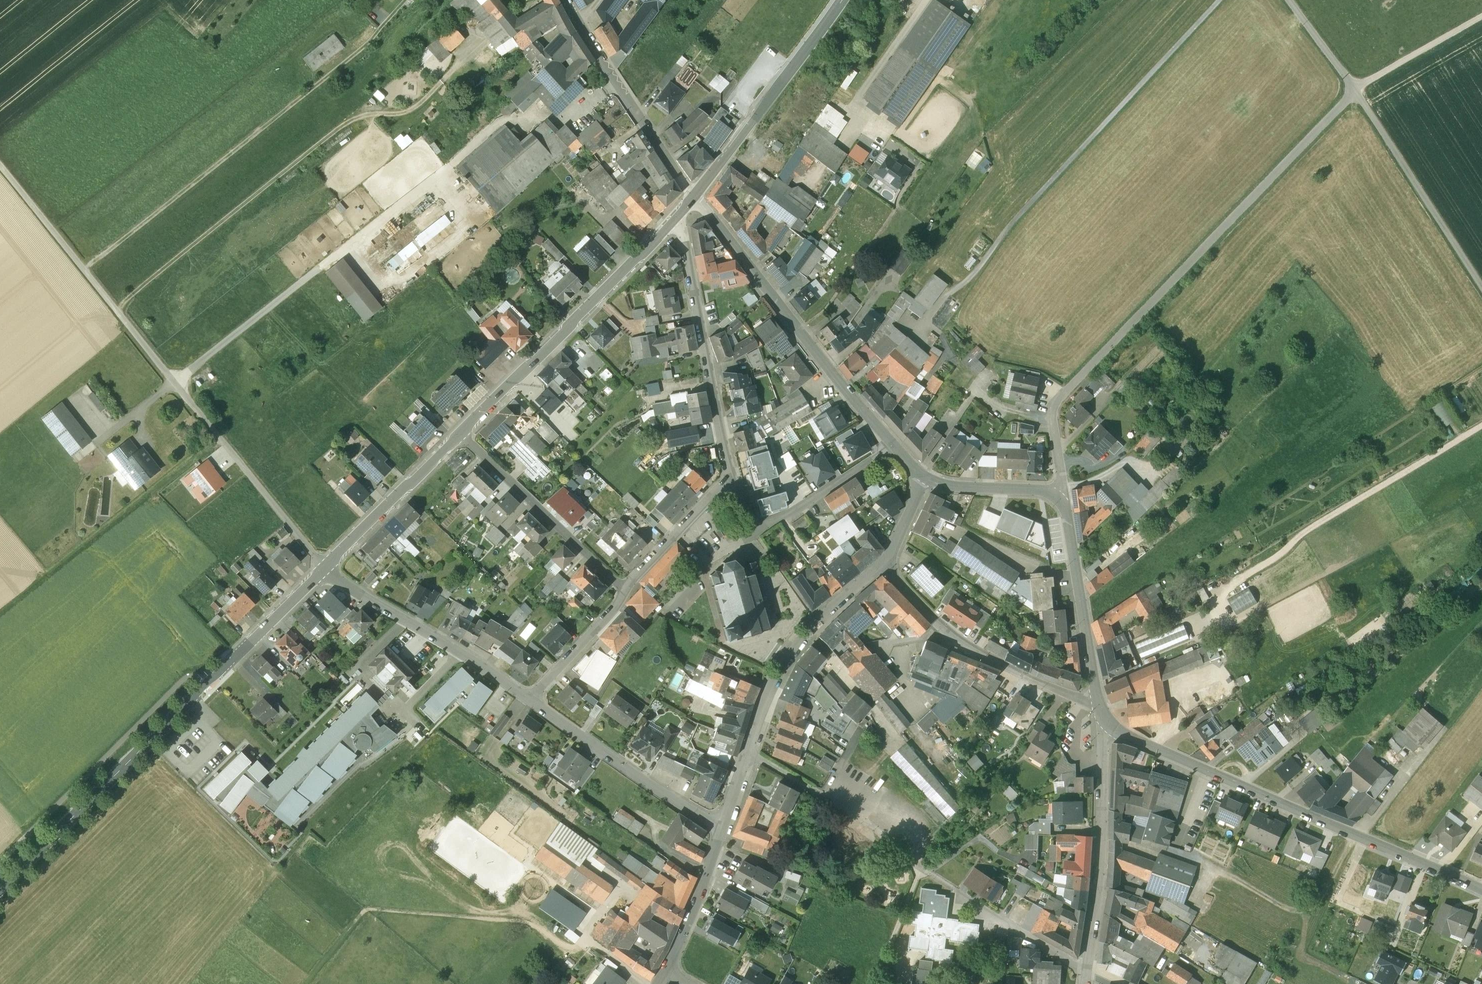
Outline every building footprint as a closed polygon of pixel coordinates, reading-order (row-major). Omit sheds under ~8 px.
[(451,4),(462,13),(481,22),(491,15),(478,0),(456,0),(451,4)] [(498,0),(478,0),(491,15),(491,16),(496,22),(508,12),(498,0)] [(536,11),(541,19),(551,13),(555,20),(564,13),(561,6),(557,0),(543,0),(546,5),(536,11)] [(580,10),(591,3),(592,1),(592,0),(573,0),(580,10)] [(596,10),(600,17),(614,13),(624,0),(604,0),(596,10)] [(649,4),(658,11),(666,0),(643,0),(649,4)] [(900,48),(936,73),(970,25),(935,0),(933,0),(900,48)] [(649,4),(636,16),(647,24),(658,11),(649,4)] [(536,11),(517,23),(526,25),(528,27),(534,23),(541,19),(536,11)] [(517,23),(508,12),(496,22),(510,38),(511,36),(522,28),(526,25),(517,23)] [(541,19),(534,23),(542,36),(557,27),(558,26),(568,19),(564,13),(555,20),(551,13),(541,19)] [(481,22),(477,25),(500,54),(517,43),(515,41),(511,36),(510,38),(496,22),(491,16),(491,15),(481,22)] [(620,38),(617,43),(620,50),(626,54),(647,24),(636,16),(620,38)] [(558,26),(557,27),(561,33),(547,48),(545,46),(543,48),(545,50),(550,59),(576,33),(568,19),(558,26)] [(611,24),(608,24),(606,25),(606,24),(593,32),(609,57),(620,50),(617,43),(617,42),(620,38),(611,24)] [(463,38),(452,26),(436,39),(447,52),(463,38)] [(522,28),(511,36),(515,41),(526,33),(522,28)] [(576,33),(550,59),(552,61),(557,66),(575,53),(579,59),(589,53),(576,33)] [(333,35),(304,58),(314,71),(343,47),(333,35)] [(527,40),(520,46),(524,52),(528,48),(531,45),(527,40)] [(543,48),(536,41),(531,45),(528,48),(545,67),(552,61),(550,59),(545,50),(543,48)] [(900,48),(865,98),(901,124),(936,73),(900,48)] [(620,50),(609,57),(616,68),(622,61),(627,55),(626,54),(620,50)] [(589,53),(579,59),(580,60),(566,74),(575,81),(586,70),(585,68),(595,62),(589,53)] [(688,61),(681,56),(675,63),(682,68),(688,61)] [(557,66),(552,61),(545,67),(534,78),(541,86),(546,91),(541,97),(540,98),(540,99),(540,100),(547,108),(548,107),(555,115),(583,88),(579,84),(575,81),(566,74),(564,73),(557,66)] [(675,63),(666,75),(672,80),(682,68),(675,63)] [(687,66),(673,85),(684,93),(699,75),(687,66)] [(851,69),(843,87),(848,89),(857,71),(851,69)] [(718,74),(709,85),(721,94),(736,74),(730,70),(723,78),(718,74)] [(666,75),(657,86),(663,90),(669,82),(670,83),(672,80),(666,75)] [(534,78),(511,101),(512,102),(518,108),(541,86),(534,78)] [(663,90),(653,103),(668,114),(684,93),(673,85),(670,83),(669,82),(663,90)] [(512,102),(500,113),(503,116),(510,115),(518,108),(512,102)] [(814,123),(836,139),(846,123),(842,120),(843,118),(826,107),(814,123)] [(720,108),(713,118),(718,122),(720,123),(728,113),(720,108)] [(698,110),(679,128),(686,136),(707,117),(698,110)] [(603,120),(596,112),(592,116),(596,121),(597,121),(599,124),(603,120)] [(596,121),(590,127),(597,136),(604,130),(599,124),(597,121),(596,121)] [(555,134),(544,122),(531,134),(554,159),(576,139),(576,138),(564,126),(555,134)] [(709,146),(716,150),(717,151),(731,131),(720,123),(718,122),(704,142),(709,146)] [(836,139),(814,123),(798,145),(818,160),(817,161),(834,173),(846,155),(832,145),(836,139)] [(686,136),(679,128),(676,124),(665,132),(674,146),(687,137),(686,136)] [(504,125),(456,167),(467,180),(462,184),(467,190),(472,186),(497,214),(522,190),(554,159),(531,134),(520,144),(504,125)] [(532,125),(523,133),(527,137),(535,128),(532,125)] [(590,127),(576,138),(576,139),(583,147),(597,136),(590,127)] [(597,136),(583,147),(591,157),(593,155),(592,154),(610,139),(604,130),(597,136)] [(653,151),(640,131),(624,143),(632,155),(630,157),(629,155),(618,164),(621,168),(624,173),(635,165),(642,159),(653,151)] [(395,140),(403,150),(413,141),(406,132),(395,140)] [(856,143),(848,155),(861,164),(869,153),(856,143)] [(798,145),(786,163),(794,169),(805,177),(817,161),(818,160),(798,145)] [(705,151),(702,148),(699,150),(696,146),(691,150),(677,160),(691,180),(714,161),(710,157),(705,151)] [(716,150),(709,146),(705,151),(710,157),(716,150)] [(969,160),(975,165),(984,155),(978,150),(969,160)] [(673,181),(653,151),(642,159),(662,190),(668,184),(673,181)] [(894,162),(887,157),(881,166),(875,174),(876,175),(877,176),(880,175),(886,179),(887,183),(893,187),(897,186),(908,171),(901,166),(901,164),(896,161),(894,162)] [(984,173),(992,165),(987,159),(978,166),(984,173)] [(875,161),(866,173),(873,178),(876,175),(875,174),(881,166),(875,161)] [(786,163),(776,178),(784,184),(794,169),(786,163)] [(583,179),(581,181),(598,202),(608,211),(610,212),(614,208),(615,208),(623,201),(613,190),(618,185),(614,180),(606,172),(601,166),(601,165),(590,174),(583,179)] [(624,173),(623,175),(626,178),(637,169),(635,165),(624,173)] [(746,179),(729,166),(723,175),(735,184),(740,187),(741,187),(746,179)] [(622,174),(614,180),(618,185),(625,179),(626,178),(623,175),(624,173),(621,168),(619,170),(622,174)] [(625,179),(640,196),(645,191),(640,185),(646,180),(637,169),(626,178),(625,179)] [(587,170),(580,176),(583,179),(590,174),(587,170)] [(765,184),(751,173),(746,179),(761,190),(765,184)] [(735,184),(723,175),(718,181),(730,190),(735,184)] [(756,199),(742,218),(746,223),(751,214),(757,205),(775,180),(770,177),(756,198),(756,199)] [(775,180),(757,205),(765,211),(780,222),(787,227),(789,229),(797,218),(802,222),(816,201),(798,188),(791,189),(784,184),(776,178),(775,180)] [(625,179),(618,185),(613,190),(623,201),(628,206),(640,196),(625,179)] [(761,190),(746,179),(741,187),(756,198),(761,190)] [(662,190),(656,195),(657,196),(666,206),(680,192),(673,181),(668,184),(662,190)] [(718,181),(706,198),(735,232),(745,224),(746,223),(742,218),(725,199),(731,191),(730,190),(718,181)] [(640,196),(628,206),(646,225),(666,206),(657,196),(654,199),(659,205),(653,210),(640,196)] [(765,211),(757,205),(751,214),(759,219),(765,211)] [(646,225),(628,206),(625,209),(624,211),(624,212),(625,212),(641,231),(646,225)] [(746,223),(745,224),(735,232),(753,253),(762,244),(751,231),(759,219),(751,214),(746,223)] [(416,234),(422,244),(452,224),(446,215),(416,234)] [(802,222),(797,218),(789,229),(797,235),(805,224),(802,222)] [(703,221),(691,227),(691,226),(690,227),(692,248),(694,256),(705,254),(705,252),(704,243),(703,236),(706,233),(710,230),(704,221),(703,221)] [(780,222),(763,245),(768,251),(767,251),(770,253),(787,227),(780,222)] [(630,241),(616,227),(609,235),(622,249),(630,241)] [(602,229),(599,232),(614,249),(617,245),(602,229)] [(833,238),(825,232),(819,240),(827,246),(833,238)] [(592,241),(608,258),(614,251),(598,235),(592,241)] [(717,239),(704,243),(705,252),(713,249),(721,245),(717,239)] [(595,271),(608,258),(592,241),(591,240),(577,253),(595,271)] [(786,267),(786,269),(794,276),(797,271),(814,247),(805,240),(804,243),(786,267)] [(827,246),(819,240),(814,247),(822,252),(827,246)] [(564,256),(552,244),(547,249),(558,262),(564,256)] [(762,244),(753,253),(758,259),(767,251),(768,251),(763,245),(762,244)] [(713,249),(705,252),(705,254),(709,253),(711,260),(728,254),(721,245),(713,249)] [(679,258),(668,246),(655,259),(667,270),(670,267),(672,270),(677,265),(674,263),(679,258)] [(814,247),(797,271),(805,278),(817,262),(823,253),(822,252),(814,247)] [(890,255),(880,248),(876,255),(886,262),(890,255)] [(901,251),(889,267),(900,275),(911,259),(901,251)] [(705,254),(694,256),(700,280),(709,278),(710,279),(718,278),(718,281),(723,280),(744,275),(734,262),(729,263),(715,268),(715,265),(712,266),(711,260),(709,253),(705,254)] [(823,253),(817,262),(824,267),(830,258),(823,253)] [(786,267),(778,258),(766,268),(782,286),(794,276),(786,269),(786,267)] [(655,259),(647,267),(660,280),(662,278),(664,281),(669,276),(667,273),(668,272),(667,270),(655,259)] [(379,310),(340,261),(326,272),(365,321),(379,310)] [(570,271),(549,291),(553,295),(552,296),(554,298),(555,298),(562,305),(566,302),(573,296),(572,295),(583,285),(578,280),(579,279),(577,277),(576,278),(570,271)] [(679,273),(671,276),(671,279),(672,282),(684,279),(682,272),(679,273)] [(933,274),(913,300),(926,309),(946,284),(933,274)] [(744,275),(723,280),(725,288),(746,283),(745,281),(748,280),(744,275)] [(814,287),(811,283),(806,287),(810,291),(814,287)] [(806,287),(793,297),(804,311),(817,300),(810,291),(806,287)] [(814,287),(810,291),(817,300),(821,296),(814,287)] [(672,288),(653,291),(656,309),(658,309),(659,315),(680,312),(678,300),(674,301),(672,288)] [(751,291),(742,297),(748,306),(757,300),(751,291)] [(913,300),(903,292),(896,301),(906,308),(920,318),(926,309),(913,300)] [(859,304),(849,294),(841,303),(851,313),(859,304)] [(896,301),(886,314),(894,320),(896,321),(906,308),(896,301)] [(523,318),(511,306),(502,315),(500,314),(495,318),(497,320),(499,319),(507,327),(505,329),(507,332),(500,339),(502,338),(510,345),(516,351),(532,335),(526,329),(530,325),(523,318)] [(472,307),(467,310),(475,321),(480,318),(472,307)] [(644,310),(632,312),(634,320),(645,318),(645,317),(644,310)] [(866,342),(864,345),(875,355),(876,355),(882,361),(897,346),(905,337),(891,324),(894,320),(886,314),(878,326),(866,342)] [(492,315),(479,327),(483,332),(490,327),(497,320),(495,318),(492,315)] [(657,315),(645,317),(645,318),(647,327),(659,325),(657,315)] [(748,322),(742,315),(737,319),(742,324),(744,326),(748,322)] [(838,317),(820,331),(829,342),(840,333),(835,327),(842,322),(838,317)] [(865,317),(855,330),(848,336),(852,341),(858,336),(866,342),(878,326),(877,325),(874,320),(873,320),(874,319),(873,319),(872,319),(871,318),(866,318),(865,317)] [(608,319),(590,336),(600,347),(618,329),(608,319)] [(737,319),(723,331),(725,337),(727,336),(742,324),(737,319)] [(770,319),(755,330),(772,352),(776,349),(785,342),(778,332),(779,331),(770,319)] [(692,325),(675,328),(676,336),(677,341),(694,337),(692,325)] [(500,339),(490,327),(483,332),(489,339),(494,345),(500,339)] [(725,337),(723,331),(709,338),(714,352),(728,346),(725,337)] [(840,333),(829,342),(837,353),(852,341),(848,336),(843,331),(840,333)] [(654,334),(639,336),(640,347),(656,345),(655,340),(654,334)] [(600,347),(590,336),(586,341),(595,351),(600,347)] [(639,336),(631,338),(634,352),(636,352),(637,359),(642,358),(640,347),(639,336)] [(676,336),(655,340),(656,345),(677,341),(676,336)] [(694,337),(677,341),(678,345),(679,353),(697,350),(694,337)] [(926,355),(905,337),(897,346),(920,366),(927,356),(926,355)] [(500,339),(494,345),(489,339),(471,356),(484,369),(510,345),(502,338),(500,339)] [(751,338),(730,350),(732,355),(734,354),(736,357),(754,347),(751,338)] [(677,341),(656,345),(657,350),(678,345),(677,341)] [(785,342),(776,349),(781,356),(791,349),(785,342)] [(656,345),(640,347),(642,358),(658,355),(658,353),(657,350),(656,345)] [(875,355),(864,345),(855,354),(864,364),(875,355)] [(728,346),(714,352),(717,362),(732,355),(730,350),(728,346)] [(899,383),(888,395),(896,401),(903,392),(912,381),(917,374),(916,373),(920,366),(897,346),(882,361),(872,371),(881,381),(888,373),(899,383)] [(942,352),(932,346),(929,351),(938,358),(942,352)] [(987,357),(976,347),(970,353),(981,363),(987,357)] [(758,348),(745,355),(752,369),(764,364),(758,348)] [(929,351),(927,356),(920,366),(927,371),(938,358),(929,351)] [(570,363),(560,353),(549,364),(564,380),(571,374),(564,368),(570,363)] [(981,363),(970,353),(962,362),(977,376),(985,367),(981,363)] [(855,354),(847,361),(839,368),(847,379),(864,364),(855,354)] [(471,364),(462,356),(458,360),(467,369),(471,364)] [(802,369),(792,356),(779,367),(789,381),(782,386),(788,394),(789,395),(797,389),(812,377),(804,367),(802,369)] [(549,364),(536,377),(546,386),(551,381),(557,387),(564,380),(549,364)] [(1040,373),(1027,370),(1025,376),(1039,379),(1040,373)] [(1095,379),(1102,386),(1108,392),(1115,384),(1102,371),(1095,379)] [(740,376),(723,373),(725,383),(727,383),(733,382),(735,389),(750,386),(749,379),(747,380),(746,376),(741,377),(740,376)] [(1025,376),(1010,373),(1007,385),(1036,391),(1039,379),(1025,376)] [(571,374),(564,380),(574,390),(580,384),(571,374)] [(923,388),(912,381),(903,392),(908,396),(914,400),(910,406),(912,408),(920,414),(942,382),(933,375),(923,388)] [(460,381),(455,376),(454,377),(432,398),(431,399),(436,405),(439,407),(445,414),(455,404),(457,406),(461,401),(459,400),(469,390),(463,384),(460,381)] [(1095,379),(1085,389),(1093,396),(1102,386),(1095,379)] [(574,390),(564,380),(557,387),(567,396),(569,395),(574,390)] [(471,388),(465,381),(463,384),(469,390),(471,388)] [(658,382),(646,384),(648,396),(660,394),(658,382)] [(1131,387),(1125,382),(1117,390),(1125,398),(1130,393),(1127,391),(1131,387)] [(588,392),(580,384),(574,390),(582,398),(588,392)] [(735,389),(731,390),(734,404),(736,404),(738,415),(745,414),(758,411),(758,410),(752,385),(735,389)] [(1036,391),(1007,385),(1004,397),(1026,402),(1033,403),(1036,391)] [(870,386),(860,395),(865,400),(873,394),(879,401),(881,398),(870,386)] [(550,415),(561,402),(546,388),(534,401),(550,415)] [(797,389),(789,395),(788,394),(786,396),(790,401),(801,394),(797,389)] [(1093,396),(1085,389),(1074,400),(1078,403),(1082,407),(1093,396)] [(93,392),(88,396),(101,411),(106,407),(93,392)] [(687,392),(669,395),(671,402),(671,406),(688,403),(687,395),(687,392)] [(687,395),(688,403),(689,410),(707,406),(706,398),(704,392),(687,395)] [(790,401),(771,411),(775,417),(804,399),(801,394),(790,401)] [(879,401),(873,394),(865,400),(882,419),(888,411),(896,401),(888,395),(883,401),(881,398),(879,401)] [(775,417),(769,421),(772,427),(775,431),(776,431),(798,419),(811,411),(804,398),(804,399),(775,417)] [(1432,405),(1446,427),(1456,420),(1442,398),(1432,405)] [(525,411),(513,400),(506,407),(517,419),(520,416),(525,411)] [(671,402),(652,405),(653,410),(654,416),(671,413),(671,409),(672,408),(671,406),(671,402)] [(1038,405),(1026,402),(1024,408),(1037,411),(1038,405)] [(72,456),(92,441),(62,403),(43,419),(72,456)] [(688,403),(671,406),(672,408),(671,409),(671,413),(672,413),(689,410),(688,403)] [(1078,403),(1065,416),(1077,427),(1090,414),(1082,407),(1078,403)] [(419,409),(424,413),(428,409),(424,405),(419,409)] [(707,406),(689,410),(690,414),(692,424),(710,421),(709,415),(707,406)] [(836,406),(814,419),(825,437),(847,424),(836,406)] [(445,414),(439,407),(437,409),(443,416),(445,414)] [(517,419),(506,407),(500,413),(496,416),(508,428),(517,419)] [(811,411),(798,419),(801,425),(820,413),(817,407),(811,411)] [(901,424),(894,433),(902,441),(909,430),(919,416),(920,414),(912,408),(901,424)] [(436,418),(428,409),(424,413),(432,422),(436,418)] [(758,411),(745,414),(748,425),(763,416),(761,409),(758,410),(758,411)] [(653,410),(649,411),(644,415),(641,416),(643,422),(650,417),(654,416),(653,410)] [(771,411),(765,415),(769,421),(775,417),(771,411)] [(888,411),(882,419),(894,433),(901,424),(888,411)] [(435,428),(419,413),(411,422),(427,437),(435,428)] [(496,416),(479,433),(492,447),(510,430),(508,428),(496,416)] [(517,419),(508,428),(510,430),(512,432),(525,420),(520,416),(517,419)] [(427,437),(411,422),(403,431),(405,433),(414,441),(419,446),(427,437)] [(554,431),(545,422),(536,430),(545,440),(554,431)] [(1034,426),(1021,423),(1021,434),(1034,434),(1034,426)] [(1101,426),(1083,444),(1098,458),(1107,449),(1111,444),(1115,440),(1101,426)] [(668,433),(670,446),(698,440),(696,427),(668,433)] [(772,427),(764,433),(766,437),(775,432),(775,431),(772,427)] [(749,428),(733,433),(738,453),(744,451),(755,448),(754,444),(751,435),(749,428)] [(952,428),(944,440),(949,444),(953,438),(954,439),(959,433),(952,428)] [(396,433),(401,437),(405,433),(403,431),(400,429),(396,433)] [(761,429),(751,435),(754,444),(764,439),(766,437),(764,433),(761,429)] [(839,445),(844,443),(843,442),(855,436),(851,429),(846,432),(835,438),(839,445)] [(921,444),(914,454),(921,462),(939,435),(931,429),(921,444)] [(921,444),(909,430),(902,441),(909,449),(914,454),(921,444)] [(1151,430),(1134,450),(1143,458),(1160,439),(1151,430)] [(546,447),(529,431),(520,440),(536,456),(546,447)] [(414,441),(405,433),(401,437),(410,445),(414,441)] [(860,433),(855,436),(843,442),(844,443),(853,459),(870,449),(860,433)] [(949,444),(940,456),(951,465),(954,461),(953,461),(964,446),(968,439),(959,433),(954,439),(953,438),(949,444)] [(964,446),(953,461),(954,461),(965,469),(974,457),(978,451),(976,450),(981,443),(971,436),(968,439),(964,446)] [(365,443),(360,437),(353,443),(358,449),(365,443)] [(520,440),(519,439),(509,448),(528,467),(524,471),(533,480),(539,474),(546,467),(536,457),(536,456),(520,440)] [(766,445),(764,439),(754,444),(755,448),(766,445)] [(1115,440),(1111,444),(1107,449),(1114,455),(1123,446),(1116,439),(1115,440)] [(139,452),(129,440),(118,450),(127,461),(139,452)] [(981,443),(976,450),(978,451),(974,457),(979,460),(982,456),(988,448),(981,443)] [(387,459),(372,444),(368,448),(369,450),(383,463),(387,459)] [(755,448),(744,451),(749,467),(747,468),(753,491),(772,485),(770,479),(778,477),(771,453),(768,453),(766,445),(755,448)] [(830,458),(822,445),(817,449),(820,454),(825,461),(830,458)] [(127,461),(123,465),(119,469),(134,489),(158,469),(142,449),(139,452),(127,461)] [(1020,450),(998,449),(998,456),(997,467),(1028,469),(1029,451),(1028,451),(1020,450)] [(118,450),(109,457),(119,469),(123,465),(127,461),(118,450)] [(383,463),(369,450),(357,462),(369,475),(376,482),(377,482),(389,470),(383,463)] [(1037,451),(1029,451),(1028,469),(1027,473),(1042,474),(1043,451),(1037,451)] [(654,453),(642,463),(647,468),(658,458),(654,453)] [(833,473),(825,461),(820,454),(815,457),(814,455),(802,463),(816,484),(833,473)] [(998,456),(982,456),(979,460),(978,462),(977,467),(997,467),(998,456)] [(182,481),(200,503),(224,483),(207,461),(182,481)] [(477,466),(466,478),(471,482),(474,485),(476,487),(488,476),(484,472),(477,466)] [(1176,466),(1161,480),(1170,489),(1185,475),(1176,466)] [(546,467),(539,474),(543,478),(550,470),(546,467)] [(688,467),(677,478),(677,479),(680,481),(681,482),(692,471),(688,467)] [(1122,468),(1106,483),(1123,500),(1139,485),(1122,468)] [(705,482),(692,470),(692,471),(681,482),(694,494),(705,482)] [(376,482),(369,475),(364,479),(374,488),(379,483),(377,482),(376,482)] [(460,475),(452,485),(456,489),(465,479),(460,475)] [(488,476),(476,487),(482,493),(486,497),(498,486),(491,479),(488,476)] [(465,479),(456,489),(460,493),(471,482),(466,478),(465,479)] [(855,479),(841,487),(848,498),(850,501),(854,498),(863,492),(860,488),(863,486),(861,483),(858,484),(855,479)] [(368,493),(357,481),(351,487),(344,480),(338,486),(345,492),(345,493),(356,505),(368,493)] [(1147,494),(1139,485),(1123,500),(1134,522),(1170,489),(1161,480),(1147,494)] [(681,482),(680,481),(666,496),(659,504),(655,508),(664,517),(669,521),(694,494),(681,482)] [(1106,483),(1096,495),(1107,506),(1093,519),(1087,520),(1086,512),(1075,514),(1079,543),(1088,538),(1087,535),(1111,513),(1111,512),(1116,507),(1123,500),(1106,483)] [(1094,486),(1072,490),(1075,514),(1086,512),(1085,504),(1097,503),(1097,502),(1096,499),(1094,486)] [(484,499),(481,495),(482,493),(476,487),(472,491),(470,495),(475,499),(471,503),(473,506),(476,503),(478,506),(480,504),(484,499)] [(562,487),(552,496),(556,501),(564,493),(565,494),(567,492),(562,487)] [(841,487),(824,499),(830,509),(848,498),(841,487)] [(639,504),(627,492),(622,498),(632,508),(633,509),(639,504)] [(666,496),(661,492),(654,499),(659,504),(666,496)] [(785,492),(756,500),(761,517),(779,512),(778,510),(786,507),(785,501),(787,500),(785,492)] [(565,494),(564,493),(556,501),(551,506),(571,525),(584,512),(565,494)] [(894,493),(877,503),(879,506),(888,514),(890,515),(897,511),(895,507),(900,504),(894,493)] [(938,497),(930,493),(922,510),(938,517),(943,520),(946,515),(946,513),(947,511),(935,505),(938,497)] [(506,494),(488,512),(499,523),(517,504),(516,503),(516,504),(512,500),(506,494)] [(475,499),(470,495),(466,499),(470,503),(471,503),(475,499)] [(683,510),(687,506),(689,508),(698,498),(695,495),(682,509),(683,510)] [(466,499),(466,498),(458,506),(463,510),(470,503),(466,499)] [(848,498),(830,509),(835,517),(849,505),(847,502),(849,501),(850,501),(848,498)] [(860,507),(854,498),(850,501),(849,501),(854,510),(860,507)] [(943,500),(939,498),(935,505),(941,508),(943,500)] [(849,505),(835,517),(838,521),(847,515),(855,510),(854,510),(849,501),(847,502),(849,505)] [(407,503),(394,517),(406,529),(419,515),(407,503)] [(475,508),(468,515),(473,520),(484,508),(480,504),(478,506),(476,508),(475,508)] [(888,514),(879,506),(875,510),(884,518),(888,514)] [(632,508),(628,511),(633,516),(637,512),(633,509),(632,508)] [(655,508),(651,513),(660,521),(664,517),(655,508)] [(996,528),(1025,541),(1034,521),(1004,508),(1001,517),(996,528)] [(488,512),(486,510),(474,522),(478,527),(490,515),(488,512)] [(938,517),(922,510),(911,532),(924,537),(927,532),(929,526),(932,528),(935,522),(938,517)] [(996,528),(1001,517),(986,511),(980,525),(995,531),(996,528)] [(945,521),(953,524),(957,515),(949,512),(948,514),(946,513),(946,515),(948,516),(945,521)] [(538,523),(528,513),(523,518),(517,525),(520,529),(526,535),(538,523)] [(657,523),(649,515),(645,519),(653,528),(657,523)] [(838,521),(826,529),(831,536),(832,536),(839,545),(846,540),(858,531),(847,515),(838,521)] [(521,516),(507,530),(513,536),(514,536),(520,529),(517,525),(523,518),(521,516)] [(804,516),(791,525),(798,533),(810,524),(804,516)] [(394,517),(383,527),(395,539),(399,536),(406,529),(394,517)] [(614,525),(611,529),(616,535),(625,525),(625,524),(620,519),(614,525)] [(637,527),(629,520),(625,524),(625,525),(632,531),(637,527)] [(1043,524),(1034,521),(1025,541),(1047,550),(1043,524)] [(538,523),(526,535),(531,539),(536,543),(536,544),(537,543),(547,532),(538,523)] [(504,535),(494,525),(485,535),(495,545),(504,535)] [(632,531),(625,525),(616,535),(625,543),(634,533),(632,531)] [(607,526),(598,536),(601,539),(611,529),(607,526)] [(405,548),(395,539),(383,527),(374,536),(386,548),(391,544),(395,547),(400,553),(405,548)] [(284,529),(278,533),(282,538),(288,533),(284,529)] [(611,529),(601,539),(607,544),(616,535),(611,529)] [(870,529),(857,540),(863,547),(856,553),(849,559),(859,572),(879,555),(882,549),(874,540),(877,538),(870,529)] [(927,532),(924,537),(948,554),(955,544),(948,540),(945,543),(934,536),(933,537),(927,532)] [(646,544),(634,533),(625,543),(637,555),(641,551),(640,551),(646,544)] [(616,535),(607,544),(614,551),(616,553),(625,543),(616,535)] [(386,548),(374,536),(361,548),(368,555),(373,561),(374,560),(386,548)] [(403,540),(399,536),(395,539),(405,548),(408,552),(409,551),(413,547),(405,539),(403,540)] [(513,536),(505,545),(512,551),(513,550),(513,549),(515,547),(520,541),(516,537),(512,537),(514,536),(513,536)] [(531,539),(525,545),(526,547),(529,551),(536,543),(531,539)] [(607,544),(601,539),(597,544),(610,556),(614,551),(607,544)] [(1018,577),(961,539),(950,555),(985,578),(1007,593),(1017,579),(1018,577)] [(856,553),(846,540),(839,545),(844,553),(849,559),(856,553)] [(537,543),(536,544),(536,543),(529,551),(526,547),(525,549),(533,556),(541,547),(537,543)] [(637,555),(625,543),(616,553),(628,564),(633,558),(634,558),(637,555)] [(686,552),(676,543),(673,546),(683,556),(686,552)] [(839,545),(832,550),(837,558),(844,553),(839,545)] [(673,546),(639,583),(644,587),(654,577),(659,582),(683,556),(673,546)] [(418,552),(413,547),(409,551),(414,557),(418,552)] [(533,556),(525,549),(521,553),(515,547),(513,549),(513,550),(519,555),(527,562),(533,556)] [(573,557),(563,547),(552,558),(556,562),(562,568),(573,557)] [(275,560),(274,561),(279,566),(287,573),(299,561),(287,548),(275,560)] [(837,558),(826,568),(830,573),(841,587),(859,572),(849,559),(844,553),(837,558)] [(1128,553),(1120,559),(1108,568),(1115,576),(1135,561),(1129,553),(1128,553)] [(368,555),(363,559),(372,568),(377,563),(374,560),(373,561),(368,555)] [(815,555),(807,561),(811,567),(816,563),(820,568),(824,566),(820,561),(820,560),(815,555)] [(1101,555),(1094,562),(1094,561),(1084,568),(1085,576),(1095,568),(1105,560),(1101,555)] [(279,566),(274,561),(275,560),(271,557),(266,562),(275,571),(279,566)] [(276,584),(264,572),(266,571),(258,562),(257,563),(253,558),(245,566),(256,578),(253,581),(265,595),(276,584)] [(552,558),(544,566),(548,570),(549,569),(556,562),(552,558)] [(740,568),(733,562),(733,560),(732,560),(731,562),(724,564),(722,562),(721,563),(723,565),(721,573),(716,572),(715,570),(714,571),(715,572),(711,576),(710,576),(709,577),(711,578),(714,586),(711,587),(712,588),(714,587),(717,600),(715,600),(715,602),(718,601),(721,613),(719,614),(719,615),(721,614),(725,626),(723,627),(723,628),(724,628),(724,629),(727,640),(739,637),(739,639),(740,639),(741,641),(742,640),(742,638),(756,634),(757,636),(758,636),(757,634),(758,633),(758,632),(767,630),(769,631),(770,630),(768,628),(764,617),(767,616),(766,615),(764,615),(761,603),(763,602),(763,601),(760,602),(759,599),(761,598),(760,592),(758,593),(757,590),(759,589),(759,588),(756,589),(753,576),(756,576),(756,575),(757,575),(758,575),(758,574),(759,574),(758,573),(755,563),(755,561),(754,561),(753,561),(753,562),(744,564),(743,564),(743,565),(742,565),(743,567),(740,568)] [(562,568),(556,562),(549,569),(555,575),(557,573),(558,573),(562,568)] [(820,568),(816,563),(811,567),(818,578),(824,575),(820,568)] [(926,571),(920,564),(909,574),(931,598),(942,587),(936,581),(926,571)] [(227,574),(221,566),(217,569),(224,577),(227,574)] [(583,566),(571,579),(574,582),(581,589),(594,576),(583,566)] [(811,567),(800,575),(807,584),(811,581),(812,582),(818,578),(811,567)] [(940,577),(930,567),(926,571),(936,581),(940,577)] [(1095,568),(1085,576),(1086,586),(1091,595),(1115,576),(1108,568),(1098,577),(1095,568)] [(798,576),(795,571),(788,576),(791,580),(798,576)] [(555,575),(545,586),(551,591),(553,589),(563,578),(558,573),(557,573),(555,575)] [(830,573),(824,575),(818,578),(823,587),(829,597),(841,587),(830,573)] [(1043,573),(1031,574),(1031,579),(1034,611),(1045,610),(1053,609),(1054,609),(1054,608),(1055,607),(1055,602),(1053,602),(1051,577),(1046,578),(1046,577),(1043,577),(1043,573)] [(371,575),(365,581),(368,585),(374,578),(371,575)] [(807,584),(800,575),(798,576),(791,580),(791,581),(811,611),(829,597),(823,587),(814,594),(807,584)] [(606,587),(594,576),(581,589),(587,595),(594,601),(598,596),(601,598),(604,595),(602,592),(606,587)] [(891,587),(882,576),(867,589),(875,597),(890,612),(899,621),(902,618),(920,636),(929,625),(891,587)] [(641,587),(624,605),(627,607),(623,612),(635,624),(640,619),(642,621),(659,604),(652,597),(657,592),(653,588),(659,582),(654,577),(644,587),(645,588),(644,589),(641,587)] [(563,578),(553,589),(559,594),(566,586),(568,582),(563,578)] [(1007,593),(985,578),(980,586),(1002,601),(1007,593)] [(374,579),(368,585),(372,588),(378,582),(374,579)] [(571,579),(568,582),(566,586),(569,588),(574,582),(571,579)] [(1031,579),(1019,581),(1017,579),(1007,593),(1034,611),(1031,579)] [(1143,591),(1157,614),(1166,609),(1157,593),(1163,590),(1158,581),(1143,591)] [(456,587),(450,582),(445,588),(450,593),(456,587)] [(581,589),(574,582),(569,588),(576,595),(581,589)] [(431,593),(418,585),(409,600),(421,607),(425,600),(426,601),(431,593)] [(950,588),(940,602),(946,606),(952,597),(953,597),(956,592),(950,588)] [(1205,588),(1190,595),(1195,607),(1210,599),(1205,588)] [(867,589),(854,600),(855,601),(869,617),(871,619),(876,615),(879,612),(870,602),(875,597),(867,589)] [(255,604),(244,592),(238,598),(232,591),(228,595),(246,613),(248,614),(251,611),(249,610),(255,604)] [(431,593),(426,601),(432,604),(438,594),(432,591),(431,593)] [(1143,591),(1130,598),(1131,598),(1136,607),(1142,617),(1144,621),(1157,614),(1143,591)] [(326,611),(337,600),(329,592),(318,603),(326,611)] [(246,613),(228,595),(224,599),(231,606),(225,611),(236,623),(242,617),(243,619),(247,616),(245,614),(246,613)] [(587,595),(579,603),(586,609),(594,601),(587,595)] [(579,603),(574,597),(568,603),(580,615),(586,609),(579,603)] [(953,597),(952,597),(946,606),(944,610),(949,614),(948,616),(956,621),(966,606),(953,597)] [(1131,598),(1092,624),(1099,646),(1113,638),(1107,626),(1136,607),(1131,598)] [(326,611),(335,620),(346,609),(337,600),(326,611)] [(869,617),(855,601),(839,616),(837,618),(846,626),(851,633),(853,631),(856,628),(858,631),(864,625),(862,623),(869,617)] [(214,602),(210,605),(217,612),(221,609),(214,602)] [(455,602),(449,613),(454,616),(455,615),(461,605),(455,602)] [(525,603),(508,617),(516,626),(533,611),(525,603)] [(467,609),(461,605),(455,615),(461,618),(467,609)] [(481,611),(473,606),(470,611),(478,615),(481,611)] [(979,615),(966,606),(956,621),(963,626),(965,624),(971,628),(973,624),(979,615)] [(346,617),(351,611),(347,607),(346,609),(335,620),(339,624),(346,617)] [(351,611),(346,617),(350,621),(357,614),(353,609),(351,611)] [(1053,609),(1045,610),(1047,632),(1054,632),(1066,630),(1064,609),(1053,610),(1053,609)] [(320,621),(309,610),(298,620),(309,631),(309,632),(316,625),(320,621)] [(372,622),(361,610),(357,614),(350,621),(349,622),(354,627),(362,635),(368,630),(366,628),(372,622)] [(982,610),(979,615),(973,624),(982,630),(991,616),(982,610)] [(635,624),(623,612),(599,638),(600,639),(616,653),(629,638),(634,643),(643,631),(635,624)] [(882,620),(882,621),(890,630),(899,621),(890,612),(882,620)] [(217,614),(207,624),(211,628),(221,618),(217,614)] [(461,618),(455,615),(454,616),(449,625),(452,626),(449,631),(461,637),(470,623),(461,618)] [(569,628),(555,615),(549,622),(555,628),(557,625),(564,632),(569,628)] [(882,620),(876,615),(871,619),(876,625),(882,621),(882,620)] [(837,618),(819,636),(827,645),(830,649),(832,646),(842,636),(855,651),(862,645),(851,633),(846,626),(837,618)] [(475,626),(470,623),(461,637),(472,644),(474,641),(477,643),(484,631),(487,626),(486,625),(478,620),(475,626)] [(1154,654),(1184,644),(1177,626),(1166,630),(1162,621),(1152,625),(1150,620),(1129,628),(1135,645),(1149,640),(1154,654)] [(326,628),(320,621),(316,625),(322,632),(326,628)] [(890,630),(882,621),(876,625),(888,638),(893,633),(890,630)] [(349,622),(339,632),(344,637),(354,627),(349,622)] [(495,626),(488,622),(486,625),(487,626),(484,631),(494,638),(502,644),(506,639),(508,637),(496,629),(495,626)] [(564,632),(557,625),(555,628),(541,642),(554,653),(560,647),(564,643),(563,643),(569,637),(564,632)] [(298,638),(290,630),(286,634),(294,642),(298,638)] [(309,632),(309,631),(305,635),(310,640),(314,636),(309,632)] [(494,638),(484,631),(477,643),(487,650),(494,638)] [(1113,638),(1099,646),(1096,647),(1099,660),(1111,655),(1110,649),(1127,641),(1123,633),(1113,638)] [(286,634),(281,639),(279,638),(274,643),(281,651),(279,653),(295,668),(300,663),(304,663),(304,659),(309,653),(300,644),(298,646),(294,642),(286,634)] [(1038,640),(1024,636),(1019,649),(1033,653),(1033,654),(1035,648),(1038,640)] [(1067,637),(1055,638),(1056,644),(1057,645),(1066,644),(1066,643),(1068,643),(1067,637)] [(494,638),(487,650),(492,654),(502,644),(494,638)] [(522,651),(506,639),(502,644),(492,654),(498,658),(500,656),(511,665),(512,665),(522,651)] [(616,653),(600,639),(592,647),(595,650),(588,657),(586,654),(572,669),(581,678),(580,679),(597,689),(618,655),(616,653)] [(1009,651),(990,640),(986,649),(1006,660),(1009,651)] [(1048,643),(1038,640),(1035,648),(1055,655),(1057,649),(1048,643)] [(981,663),(926,641),(920,655),(953,688),(957,693),(981,663)] [(1068,643),(1066,643),(1066,644),(1071,673),(1081,676),(1077,642),(1068,643)] [(530,646),(536,652),(540,649),(533,643),(530,646)] [(1205,646),(1198,649),(1203,663),(1211,660),(1208,651),(1215,649),(1213,643),(1205,646)] [(842,656),(839,659),(849,672),(851,675),(859,686),(859,685),(873,701),(880,695),(896,681),(873,654),(871,655),(862,645),(855,651),(850,655),(847,652),(842,656)] [(825,658),(811,646),(795,664),(808,677),(810,675),(825,658)] [(385,686),(386,685),(390,689),(394,692),(394,693),(413,674),(401,662),(405,659),(402,656),(398,659),(387,647),(368,665),(376,674),(375,675),(385,686)] [(1033,653),(1019,649),(1017,653),(1010,649),(1009,651),(1006,660),(1030,672),(1033,661),(1033,659),(1033,656),(1033,653)] [(1198,649),(1193,651),(1199,665),(1203,663),(1203,664),(1203,663),(1198,649)] [(526,654),(522,651),(512,665),(522,672),(521,673),(526,677),(530,672),(529,672),(531,669),(534,671),(536,667),(534,666),(537,662),(532,659),(534,657),(527,652),(526,654)] [(1193,651),(1159,666),(1161,681),(1199,665),(1193,651)] [(953,688),(920,655),(920,656),(917,655),(908,678),(947,694),(953,688)] [(1111,655),(1099,660),(1103,680),(1137,665),(1136,662),(1133,656),(1113,665),(1113,664),(1111,655)] [(272,667),(262,656),(252,666),(262,676),(267,672),(272,667)] [(725,661),(714,656),(708,669),(713,672),(720,674),(725,661)] [(1054,660),(1044,657),(1042,664),(1052,667),(1054,660)] [(1042,664),(1040,663),(1033,659),(1033,661),(1030,672),(1037,676),(1058,683),(1062,670),(1052,667),(1042,664)] [(981,663),(957,693),(968,705),(978,715),(996,688),(991,685),(1001,671),(981,663)] [(1158,663),(1127,677),(1133,692),(1146,686),(1149,705),(1165,703),(1161,681),(1159,666),(1159,664),(1158,663)] [(808,677),(795,664),(778,698),(790,703),(795,705),(799,697),(808,677)] [(272,667),(267,672),(268,673),(266,675),(271,681),(279,673),(272,667)] [(703,672),(697,669),(692,680),(699,682),(702,685),(706,687),(713,672),(708,669),(705,668),(703,672)] [(421,711),(434,723),(445,712),(443,709),(457,696),(459,698),(456,701),(473,714),(476,709),(479,711),(489,696),(486,695),(490,690),(479,682),(476,685),(472,681),(473,679),(463,669),(458,674),(457,672),(450,679),(452,681),(449,684),(447,682),(434,694),(437,696),(433,700),(431,698),(424,705),(425,707),(421,711)] [(1071,673),(1062,670),(1058,683),(1078,690),(1081,680),(1081,676),(1071,673)] [(825,677),(820,671),(813,678),(818,683),(819,683),(825,677)] [(672,682),(678,685),(683,675),(678,672),(672,682)] [(720,674),(713,672),(706,687),(709,688),(715,690),(723,694),(729,679),(720,674)] [(810,675),(808,677),(799,697),(803,699),(805,693),(814,698),(820,685),(819,683),(818,683),(813,678),(810,675)] [(825,677),(819,683),(820,685),(823,688),(831,681),(826,676),(825,677)] [(1246,682),(1242,676),(1236,679),(1240,686),(1246,682)] [(733,677),(731,680),(729,679),(730,679),(729,679),(723,694),(722,697),(726,698),(733,700),(741,680),(733,677)] [(1127,677),(1105,686),(1111,703),(1133,693),(1133,692),(1127,677)] [(759,688),(741,680),(733,700),(752,704),(759,688)] [(851,703),(831,681),(823,688),(837,702),(836,704),(841,710),(843,712),(851,703)] [(702,685),(699,682),(696,692),(705,697),(709,688),(706,687),(702,685)] [(820,685),(814,698),(835,721),(841,710),(836,704),(837,702),(823,688),(820,685)] [(580,697),(569,686),(557,698),(569,709),(580,697)] [(709,688),(705,697),(711,699),(713,695),(715,690),(709,688)] [(947,694),(942,698),(956,715),(968,705),(957,693),(953,688),(947,694)] [(376,703),(379,706),(387,699),(394,692),(390,689),(383,695),(376,703)] [(376,703),(366,693),(361,698),(360,696),(351,705),(353,706),(344,715),(342,713),(338,718),(339,719),(337,722),(335,720),(331,725),(332,726),(329,729),(328,728),(323,732),(324,734),(322,736),(320,735),(316,739),(317,741),(315,743),(313,742),(308,747),(310,748),(307,751),(304,748),(297,757),(299,758),(296,762),(294,761),(283,772),(284,773),(276,781),(275,780),(269,786),(270,787),(268,789),(267,789),(276,799),(273,803),(277,809),(274,813),(289,825),(291,823),(292,824),(299,818),(296,816),(300,812),(301,813),(307,807),(305,805),(308,802),(306,801),(308,799),(313,803),(315,800),(316,801),(323,795),(320,793),(324,789),(325,790),(332,784),(329,782),(332,778),(330,777),(331,775),(337,779),(339,777),(340,778),(347,772),(344,770),(347,766),(349,767),(355,760),(353,758),(356,755),(354,753),(357,749),(360,750),(363,750),(366,749),(369,747),(374,751),(396,735),(383,725),(379,728),(377,724),(378,723),(376,719),(374,721),(370,715),(379,706),(376,703)] [(587,693),(582,699),(592,707),(597,701),(587,693)] [(1031,702),(1017,693),(1008,707),(1009,707),(1004,714),(1009,718),(1011,715),(1029,727),(1040,711),(1029,704),(1031,702)] [(887,704),(880,695),(873,701),(880,710),(887,704)] [(637,712),(615,696),(602,712),(625,729),(637,712)] [(870,707),(856,696),(851,703),(843,712),(845,714),(851,719),(856,723),(870,707)] [(733,700),(726,698),(722,709),(738,713),(736,721),(746,724),(752,704),(733,700)] [(942,698),(931,710),(939,718),(943,724),(952,716),(954,718),(956,715),(942,698)] [(271,707),(263,699),(250,712),(257,719),(259,718),(263,722),(269,716),(271,718),(276,713),(276,712),(271,707)] [(1277,718),(1290,708),(1283,699),(1270,709),(1277,718)] [(283,710),(275,702),(271,707),(276,712),(276,713),(278,715),(283,710)] [(1165,703),(1149,705),(1128,708),(1130,726),(1171,721),(1169,702),(1165,703)] [(795,705),(790,703),(785,714),(803,722),(808,710),(795,705)] [(991,722),(990,724),(995,727),(1004,714),(1009,707),(1008,707),(1003,703),(991,722)] [(906,728),(887,704),(880,710),(889,720),(899,734),(906,728)] [(601,710),(595,705),(588,716),(593,720),(601,710)] [(1443,725),(1423,708),(1403,731),(1419,745),(1419,746),(1424,750),(1443,725)] [(826,718),(822,725),(840,736),(851,719),(845,714),(843,712),(841,710),(835,721),(833,723),(826,718)] [(939,718),(931,710),(925,715),(933,724),(939,718)] [(1201,710),(1194,714),(1197,719),(1205,714),(1201,710)] [(1192,711),(1186,715),(1192,724),(1195,721),(1197,719),(1194,714),(1192,711)] [(1197,719),(1195,721),(1199,726),(1206,721),(1206,722),(1213,717),(1208,712),(1205,714),(1197,719)] [(785,714),(782,713),(777,727),(780,728),(800,735),(805,722),(803,722),(785,714)] [(504,714),(489,733),(495,737),(509,718),(504,714)] [(925,715),(916,723),(924,732),(933,724),(925,715)] [(539,725),(526,716),(514,732),(522,737),(523,735),(529,739),(539,725)] [(991,722),(985,716),(982,719),(988,726),(990,724),(991,722)] [(1314,716),(1302,727),(1309,734),(1321,724),(1314,716)] [(1329,731),(1341,724),(1335,716),(1324,723),(1329,731)] [(746,724),(736,721),(723,718),(720,729),(733,733),(742,736),(746,724)] [(1243,730),(1240,727),(1236,730),(1237,732),(1228,738),(1237,749),(1248,741),(1257,734),(1265,727),(1258,718),(1243,730)] [(1199,726),(1190,732),(1201,747),(1213,738),(1216,736),(1206,722),(1206,721),(1199,726)] [(693,727),(686,723),(681,730),(689,735),(693,727)] [(1039,723),(1029,738),(1034,741),(1041,729),(1042,729),(1044,726),(1039,723)] [(1232,724),(1218,734),(1216,736),(1213,738),(1218,746),(1228,738),(1237,732),(1236,730),(1232,724)] [(1256,750),(1248,741),(1237,749),(1245,761),(1250,757),(1258,767),(1282,748),(1266,726),(1265,727),(1257,734),(1262,741),(1262,745),(1256,750)] [(676,732),(668,727),(661,739),(657,746),(665,751),(676,732)] [(661,739),(645,728),(641,729),(631,746),(650,758),(657,746),(661,739)] [(720,729),(716,728),(713,738),(717,740),(727,743),(724,750),(728,751),(733,733),(720,729)] [(800,735),(780,728),(775,741),(778,742),(778,741),(798,749),(803,736),(800,735)] [(1053,745),(1046,740),(1049,734),(1042,729),(1041,729),(1034,741),(1027,752),(1043,762),(1053,745)] [(1419,746),(1400,729),(1387,742),(1399,752),(1405,745),(1414,752),(1419,746)] [(506,732),(500,741),(505,745),(512,736),(506,732)] [(742,736),(733,733),(728,751),(727,754),(732,755),(736,757),(742,736)] [(918,743),(913,737),(907,742),(907,743),(912,748),(918,743)] [(1213,738),(1201,747),(1211,759),(1219,753),(1215,750),(1219,747),(1218,746),(1213,738)] [(727,743),(717,740),(714,749),(720,751),(717,759),(728,763),(732,755),(727,754),(728,751),(724,750),(727,743)] [(798,749),(778,741),(778,742),(773,754),(795,763),(801,750),(798,749)] [(912,748),(907,743),(890,757),(951,822),(961,808),(912,748)] [(1137,749),(1122,744),(1113,743),(1112,767),(1120,768),(1121,760),(1133,762),(1137,749)] [(1377,751),(1367,743),(1364,746),(1360,751),(1371,759),(1377,751)] [(714,749),(709,747),(706,755),(711,756),(717,758),(717,759),(720,751),(714,749)] [(577,754),(570,749),(558,766),(553,772),(567,781),(570,777),(572,775),(583,760),(577,756),(577,754)] [(1327,759),(1318,749),(1309,757),(1318,767),(1327,759)] [(692,758),(678,751),(674,761),(694,770),(697,764),(691,761),(692,758)] [(1371,759),(1360,751),(1354,759),(1377,779),(1366,793),(1374,799),(1375,798),(1392,776),(1378,764),(1378,765),(1371,759)] [(268,789),(260,781),(268,772),(257,760),(251,766),(249,764),(251,762),(241,752),(203,789),(213,799),(215,797),(221,802),(219,804),(230,813),(247,791),(263,804),(263,805),(274,813),(277,809),(273,803),(276,799),(267,789),(268,789)] [(548,768),(552,771),(563,757),(560,754),(548,768)] [(977,754),(968,762),(976,770),(984,763),(977,754)] [(663,755),(658,763),(669,769),(673,760),(663,755)] [(834,762),(824,755),(821,760),(831,767),(834,762)] [(1068,762),(1065,756),(1056,770),(1062,774),(1076,771),(1076,764),(1071,764),(1068,762)] [(1291,757),(1275,771),(1286,783),(1301,769),(1291,757)] [(717,759),(717,758),(713,766),(725,771),(728,763),(717,759)] [(1354,759),(1342,774),(1351,782),(1365,793),(1365,794),(1366,793),(1377,779),(1354,759)] [(583,760),(572,775),(570,777),(576,782),(589,765),(583,760)] [(694,770),(674,761),(673,760),(669,769),(690,778),(694,770)] [(831,767),(821,760),(818,766),(828,772),(831,767)] [(706,769),(697,764),(694,770),(701,774),(703,775),(706,769)] [(713,766),(708,764),(706,769),(703,775),(719,783),(725,771),(713,766)] [(1150,775),(1121,769),(1120,768),(1112,767),(1110,795),(1110,810),(1121,812),(1123,812),(1125,802),(1128,803),(1142,806),(1142,807),(1153,810),(1153,809),(1156,810),(1160,797),(1146,793),(1145,799),(1128,796),(1128,797),(1120,796),(1121,786),(1125,787),(1126,782),(1143,786),(1142,789),(1147,790),(1149,784),(1150,775)] [(535,776),(527,770),(524,775),(532,780),(535,776)] [(1316,770),(1302,781),(1306,786),(1307,786),(1315,779),(1315,780),(1320,776),(1316,770)] [(1076,771),(1062,774),(1062,781),(1065,780),(1066,780),(1066,779),(1075,778),(1076,777),(1076,771)] [(1150,775),(1149,784),(1170,792),(1171,790),(1183,795),(1187,781),(1152,771),(1150,775)] [(703,775),(701,774),(692,794),(711,802),(719,783),(703,775)] [(1326,793),(1318,802),(1315,801),(1311,807),(1310,809),(1327,816),(1330,809),(1329,808),(1351,782),(1342,774),(1326,793)] [(1479,775),(1463,794),(1481,809),(1481,777),(1479,775)] [(1076,777),(1075,778),(1076,787),(1076,792),(1093,792),(1093,777),(1076,777)] [(1075,778),(1066,779),(1066,780),(1065,780),(1065,787),(1057,788),(1057,793),(1062,792),(1067,792),(1068,787),(1076,787),(1075,778)] [(1315,779),(1307,786),(1306,786),(1299,792),(1311,807),(1315,801),(1318,802),(1326,793),(1315,780),(1315,779)] [(1059,781),(1054,782),(1055,793),(1057,793),(1057,788),(1065,787),(1065,780),(1059,781)] [(798,792),(779,783),(768,805),(779,811),(787,815),(790,808),(794,809),(796,804),(793,802),(798,792)] [(1170,792),(1149,784),(1147,790),(1146,793),(1160,797),(1160,796),(1168,798),(1170,792)] [(1012,801),(1019,794),(1010,785),(1003,792),(1012,801)] [(1170,792),(1168,798),(1160,796),(1160,797),(1156,810),(1153,809),(1153,810),(1152,813),(1165,817),(1175,821),(1183,795),(1171,790),(1170,792)] [(1354,797),(1343,812),(1339,810),(1330,809),(1327,816),(1334,819),(1353,826),(1365,811),(1371,803),(1374,799),(1366,793),(1365,794),(1365,793),(1359,801),(1354,797)] [(763,802),(748,796),(744,807),(752,811),(759,814),(763,802)] [(1247,805),(1225,796),(1222,803),(1217,816),(1238,825),(1241,818),(1242,818),(1243,815),(1242,815),(1247,805)] [(1381,803),(1375,798),(1374,799),(1371,803),(1378,808),(1381,803)] [(1214,799),(1207,816),(1216,819),(1217,816),(1222,803),(1214,799)] [(1081,802),(1054,803),(1054,823),(1079,822),(1079,812),(1081,812),(1081,802)] [(1142,806),(1128,803),(1125,802),(1123,812),(1123,813),(1150,817),(1150,816),(1152,813),(1153,810),(1142,807),(1142,806)] [(1378,808),(1371,803),(1365,811),(1371,816),(1378,808)] [(753,828),(746,825),(752,811),(744,807),(732,836),(744,841),(742,848),(762,855),(764,848),(772,850),(778,838),(776,837),(768,833),(753,828)] [(633,818),(620,809),(614,819),(627,828),(633,818)] [(1130,826),(1121,824),(1121,812),(1110,810),(1110,844),(1121,845),(1122,841),(1129,842),(1130,841),(1131,837),(1130,826)] [(752,811),(746,825),(753,828),(759,814),(752,811)] [(779,811),(768,833),(776,837),(787,815),(779,811)] [(1283,824),(1257,812),(1247,835),(1273,847),(1283,824)] [(1152,813),(1150,816),(1150,817),(1143,838),(1168,845),(1175,821),(1165,817),(1152,813)] [(678,814),(661,840),(674,848),(679,842),(683,835),(692,822),(678,814)] [(1466,832),(1445,817),(1429,838),(1437,844),(1440,841),(1452,851),(1466,832)] [(633,818),(627,828),(637,834),(643,825),(633,818)] [(596,848),(560,822),(535,857),(567,880),(578,864),(584,854),(589,858),(591,856),(596,848)] [(706,831),(692,822),(683,835),(697,844),(706,831)] [(1051,834),(1050,822),(1034,822),(1036,834),(1051,834)] [(1319,841),(1295,830),(1285,851),(1297,857),(1300,849),(1313,855),(1316,850),(1319,841)] [(1038,835),(1026,835),(1025,850),(1038,850),(1038,835)] [(1059,835),(1058,847),(1082,849),(1092,849),(1092,836),(1073,835),(1059,835)] [(703,854),(680,840),(679,842),(674,848),(694,859),(700,861),(703,854)] [(1480,840),(1478,844),(1478,843),(1471,859),(1481,864),(1481,840),(1480,840)] [(1121,845),(1110,844),(1110,852),(1107,886),(1118,886),(1120,865),(1121,851),(1121,845)] [(1050,861),(1060,862),(1061,848),(1051,847),(1050,861)] [(609,857),(596,848),(591,856),(595,859),(603,865),(604,864),(609,857)] [(1329,856),(1316,850),(1313,855),(1309,864),(1322,870),(1329,856)] [(1155,863),(1121,851),(1120,865),(1149,879),(1155,863)] [(1197,867),(1159,853),(1155,863),(1149,879),(1148,882),(1187,896),(1197,867)] [(658,875),(628,854),(620,865),(648,886),(649,887),(658,875)] [(1091,857),(1081,856),(1081,862),(1079,864),(1066,862),(1066,864),(1064,875),(1068,875),(1090,877),(1091,857)] [(620,865),(609,857),(604,864),(605,865),(605,866),(642,894),(648,886),(620,865)] [(603,865),(595,859),(591,864),(601,871),(605,866),(605,865),(604,864),(603,865)] [(686,873),(668,860),(663,867),(679,879),(678,883),(681,885),(679,891),(688,895),(696,877),(686,873)] [(754,868),(743,861),(732,879),(741,884),(742,883),(747,885),(746,887),(760,895),(764,888),(769,891),(776,878),(755,866),(754,868)] [(578,864),(567,880),(601,904),(613,888),(578,864)] [(973,868),(963,882),(969,886),(979,871),(973,868)] [(1045,879),(1029,870),(1025,877),(1041,886),(1045,879)] [(1395,878),(1376,870),(1369,887),(1377,890),(1374,897),(1384,901),(1387,893),(1389,894),(1395,878)] [(799,875),(789,871),(785,885),(795,889),(799,875)] [(1001,886),(979,871),(969,886),(972,888),(971,889),(983,896),(983,895),(992,900),(996,894),(1000,893),(1001,891),(1000,887),(1001,886)] [(1399,874),(1393,888),(1407,893),(1412,879),(1399,874)] [(676,887),(658,875),(649,887),(651,888),(662,896),(673,904),(682,909),(688,895),(679,891),(681,885),(678,883),(676,887)] [(1090,877),(1068,875),(1066,888),(1074,889),(1088,891),(1090,877)] [(1031,886),(1022,881),(1015,892),(1020,896),(1022,892),(1025,894),(1031,886)] [(1187,896),(1148,882),(1146,889),(1146,891),(1166,898),(1184,905),(1187,896)] [(642,894),(623,919),(630,924),(639,929),(643,925),(653,912),(653,911),(662,896),(651,888),(649,887),(648,886),(642,894)] [(1137,891),(1124,887),(1118,886),(1107,886),(1107,887),(1112,887),(1117,889),(1135,896),(1138,897),(1141,898),(1144,890),(1138,889),(1137,891)] [(1135,896),(1110,887),(1106,904),(1118,911),(1120,902),(1134,907),(1138,897),(1135,896)] [(948,918),(950,898),(946,897),(946,895),(936,894),(937,890),(921,888),(919,904),(924,904),(923,912),(914,911),(912,924),(916,925),(915,936),(911,935),(909,948),(927,950),(926,960),(934,962),(934,960),(952,963),(954,950),(945,949),(946,938),(950,938),(952,921),(953,919),(948,918)] [(1088,891),(1074,889),(1066,888),(1065,897),(1073,901),(1072,906),(1077,908),(1085,911),(1088,891)] [(582,911),(555,889),(541,906),(568,927),(572,923),(582,911)] [(786,890),(782,898),(797,905),(800,896),(786,890)] [(748,901),(728,891),(725,897),(721,896),(716,906),(739,918),(748,901)] [(673,904),(662,896),(653,911),(667,920),(678,925),(684,910),(682,909),(673,904)] [(1062,901),(1051,896),(1048,902),(1059,907),(1062,901)] [(1118,911),(1106,904),(1105,914),(1116,920),(1130,929),(1133,930),(1144,934),(1143,935),(1165,948),(1174,953),(1185,933),(1171,925),(1157,917),(1160,909),(1153,905),(1154,903),(1145,899),(1141,898),(1138,897),(1134,907),(1141,909),(1136,923),(1117,914),(1118,911)] [(769,906),(753,898),(750,904),(765,913),(769,906)] [(1184,905),(1166,898),(1161,909),(1176,917),(1182,921),(1189,908),(1184,905)] [(1059,907),(1048,902),(1045,909),(1055,915),(1059,907)] [(1428,909),(1412,903),(1409,910),(1407,909),(1405,914),(1407,915),(1406,918),(1408,918),(1405,927),(1420,933),(1424,922),(1423,922),(1428,909)] [(1034,904),(1023,927),(1031,932),(1043,908),(1034,904)] [(1472,915),(1444,904),(1434,929),(1443,933),(1445,927),(1463,934),(1464,934),(1465,930),(1472,915)] [(1084,919),(1075,915),(1064,910),(1059,907),(1055,915),(1059,916),(1061,917),(1060,919),(1070,924),(1083,929),(1084,919)] [(1045,909),(1043,908),(1031,932),(1047,941),(1051,932),(1052,931),(1059,916),(1045,909)] [(1075,915),(1084,919),(1085,911),(1077,908),(1075,915)] [(1189,908),(1182,921),(1190,925),(1197,913),(1189,908)] [(716,912),(713,918),(723,923),(726,918),(716,912)] [(1116,920),(1105,914),(1100,941),(1111,944),(1117,947),(1121,939),(1113,935),(1116,920)] [(607,930),(599,942),(611,952),(621,935),(631,941),(637,933),(639,929),(630,924),(623,919),(617,915),(607,930)] [(1182,921),(1176,917),(1171,925),(1185,933),(1190,925),(1182,921)] [(1362,917),(1357,928),(1369,932),(1373,921),(1362,917)] [(720,939),(733,946),(740,933),(735,931),(723,923),(713,918),(705,931),(710,933),(720,939)] [(678,925),(667,920),(665,928),(674,933),(678,925)] [(979,925),(952,921),(950,938),(950,941),(978,945),(979,932),(978,932),(979,925)] [(1473,937),(1479,940),(1481,933),(1481,922),(1480,921),(1474,934),(1473,937)] [(572,923),(568,927),(569,929),(576,934),(580,929),(572,923)] [(1375,923),(1370,935),(1381,939),(1386,927),(1375,923)] [(598,924),(590,934),(599,942),(607,930),(598,924)] [(1083,929),(1070,924),(1068,930),(1073,932),(1073,934),(1081,936),(1083,929)] [(649,929),(643,925),(639,929),(637,933),(650,942),(658,947),(659,948),(659,947),(666,952),(674,933),(665,928),(661,926),(657,934),(652,930),(649,929)] [(788,933),(779,928),(775,936),(784,941),(788,933)] [(576,934),(569,929),(564,935),(575,944),(580,938),(576,934)] [(1133,944),(1121,939),(1117,947),(1124,951),(1146,962),(1149,964),(1153,967),(1159,959),(1165,948),(1143,935),(1144,934),(1133,930),(1132,932),(1135,933),(1134,934),(1138,936),(1133,944)] [(1474,934),(1465,930),(1464,934),(1463,934),(1460,943),(1470,947),(1473,937),(1474,934)] [(1053,933),(1051,932),(1047,941),(1078,958),(1081,936),(1073,934),(1071,941),(1069,940),(1068,942),(1053,933)] [(720,939),(710,933),(706,939),(717,944),(720,939)] [(631,941),(621,935),(611,952),(631,967),(638,956),(633,954),(635,951),(627,946),(631,941)] [(1021,938),(1008,937),(1007,948),(1020,949),(1021,938)] [(1111,944),(1100,941),(1098,963),(1108,964),(1108,962),(1111,963),(1112,953),(1120,957),(1124,951),(1117,947),(1111,944)] [(658,947),(650,942),(648,946),(656,951),(658,947)] [(1222,943),(1215,955),(1219,957),(1215,964),(1227,971),(1221,980),(1228,983),(1243,983),(1256,962),(1222,943)] [(656,951),(648,963),(657,968),(666,952),(659,947),(659,948),(658,947),(656,951)] [(1036,949),(1023,948),(1022,957),(1021,959),(1020,964),(1022,966),(1035,967),(1035,960),(1040,961),(1040,953),(1038,953),(1038,951),(1036,949)] [(1146,962),(1124,951),(1120,957),(1132,963),(1125,978),(1130,981),(1136,983),(1146,962)] [(1381,983),(1393,983),(1398,974),(1401,975),(1407,962),(1381,951),(1376,963),(1381,966),(1374,981),(1381,983)] [(648,963),(638,956),(631,967),(631,968),(650,980),(657,968),(648,963)] [(617,967),(607,959),(602,965),(606,967),(613,973),(613,972),(617,967)] [(921,960),(920,969),(919,969),(917,982),(931,983),(935,983),(936,971),(933,970),(934,962),(926,960),(921,960)] [(1035,960),(1035,967),(1034,983),(1060,983),(1061,967),(1052,966),(1053,961),(1040,961),(1035,960)] [(1174,963),(1166,975),(1179,983),(1186,983),(1191,976),(1192,975),(1174,963)] [(606,967),(593,983),(620,983),(623,980),(613,972),(613,973),(606,967)] [(769,981),(749,970),(742,982),(740,983),(767,983),(769,981)] [(742,982),(729,974),(723,983),(740,983),(742,982)]
